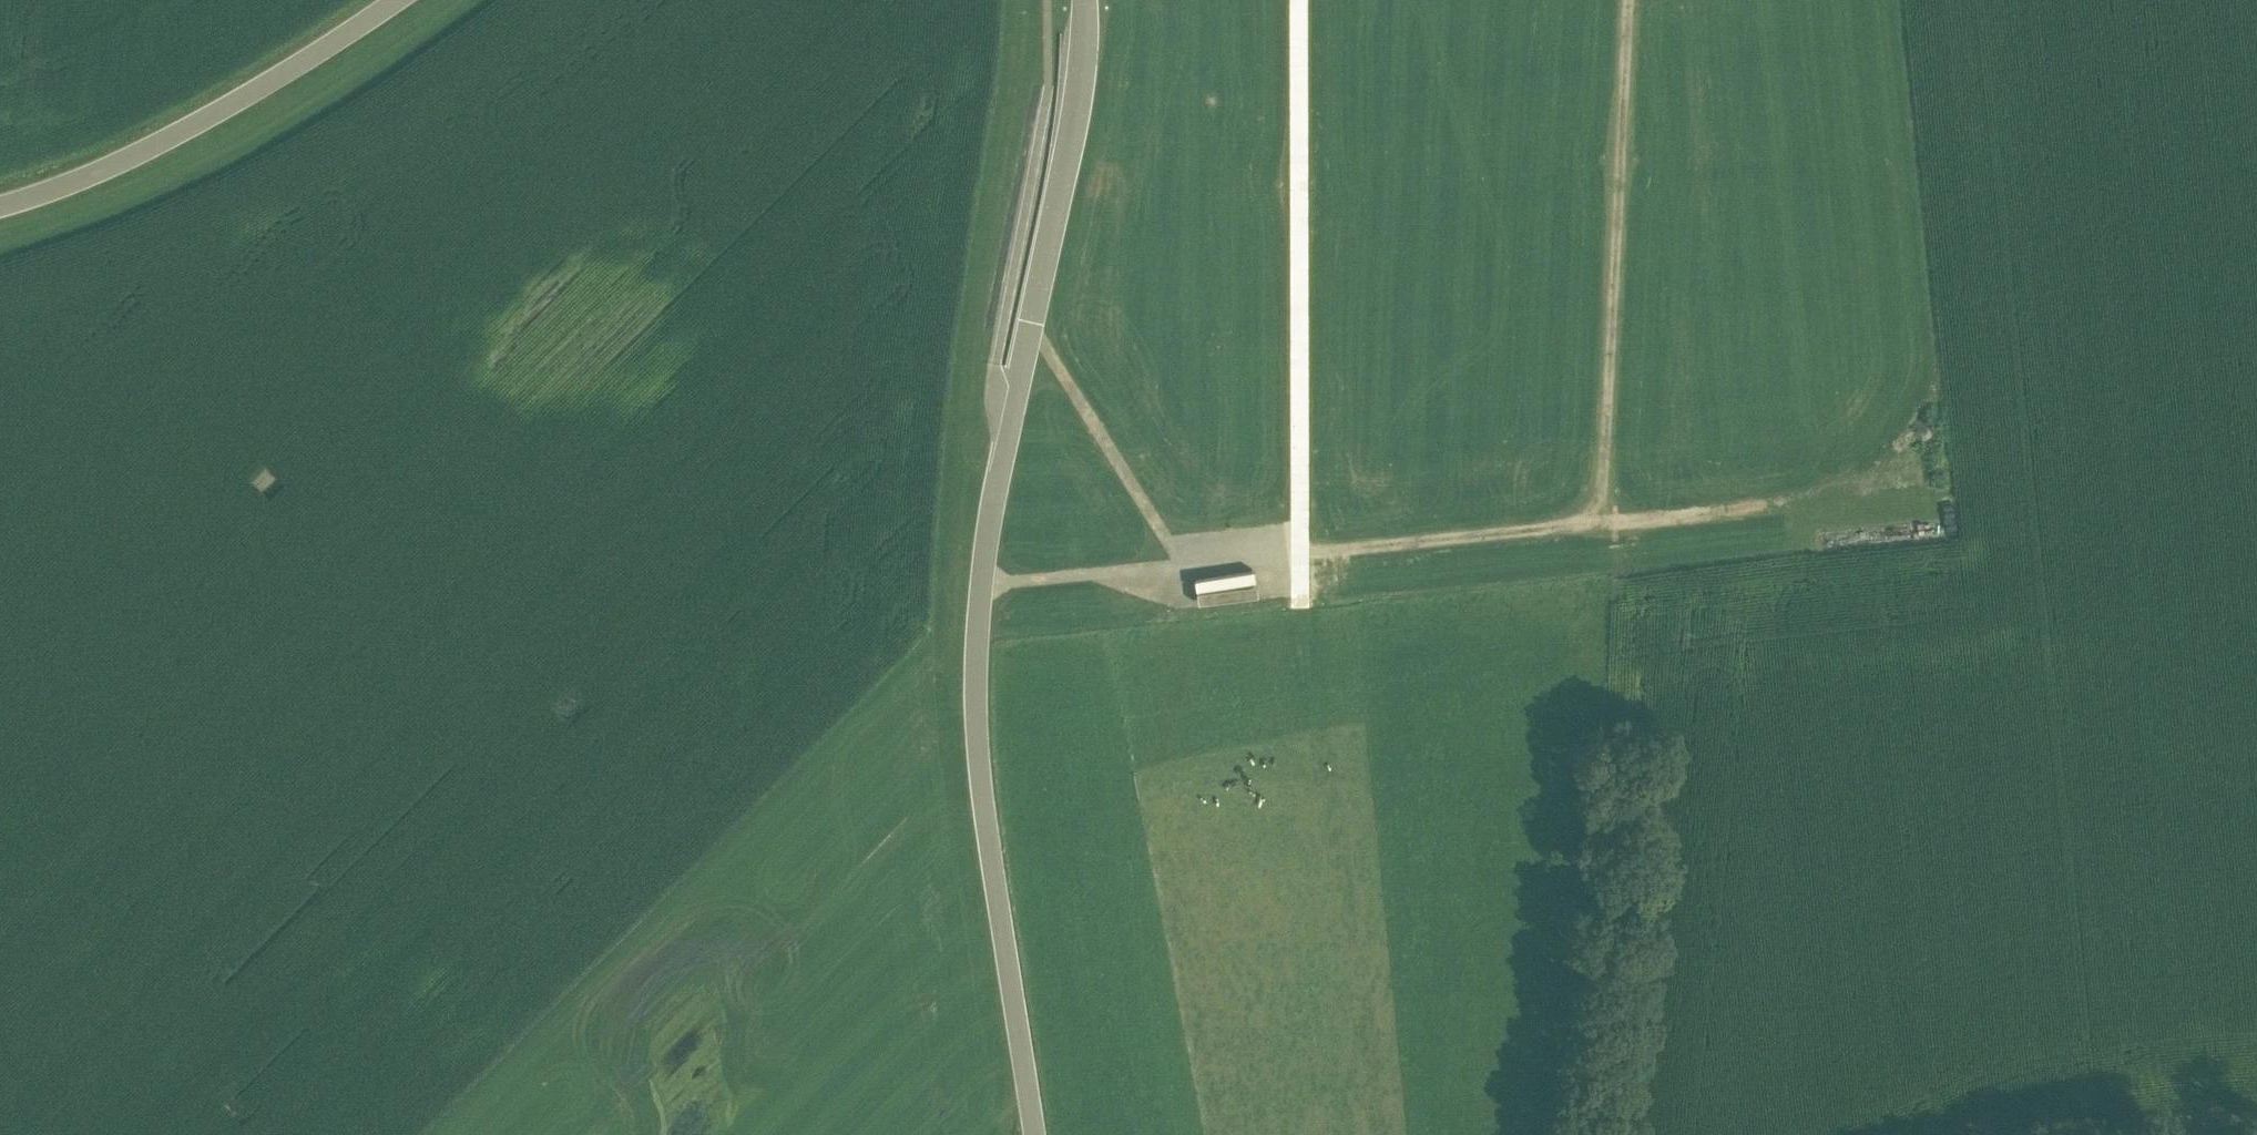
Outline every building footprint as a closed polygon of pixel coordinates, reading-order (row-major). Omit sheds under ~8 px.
[(1315,233),(1334,232),(1334,219),(1314,220),(1315,233)] [(1329,336),(1313,337),(1314,350),(1330,349),(1329,336)]
